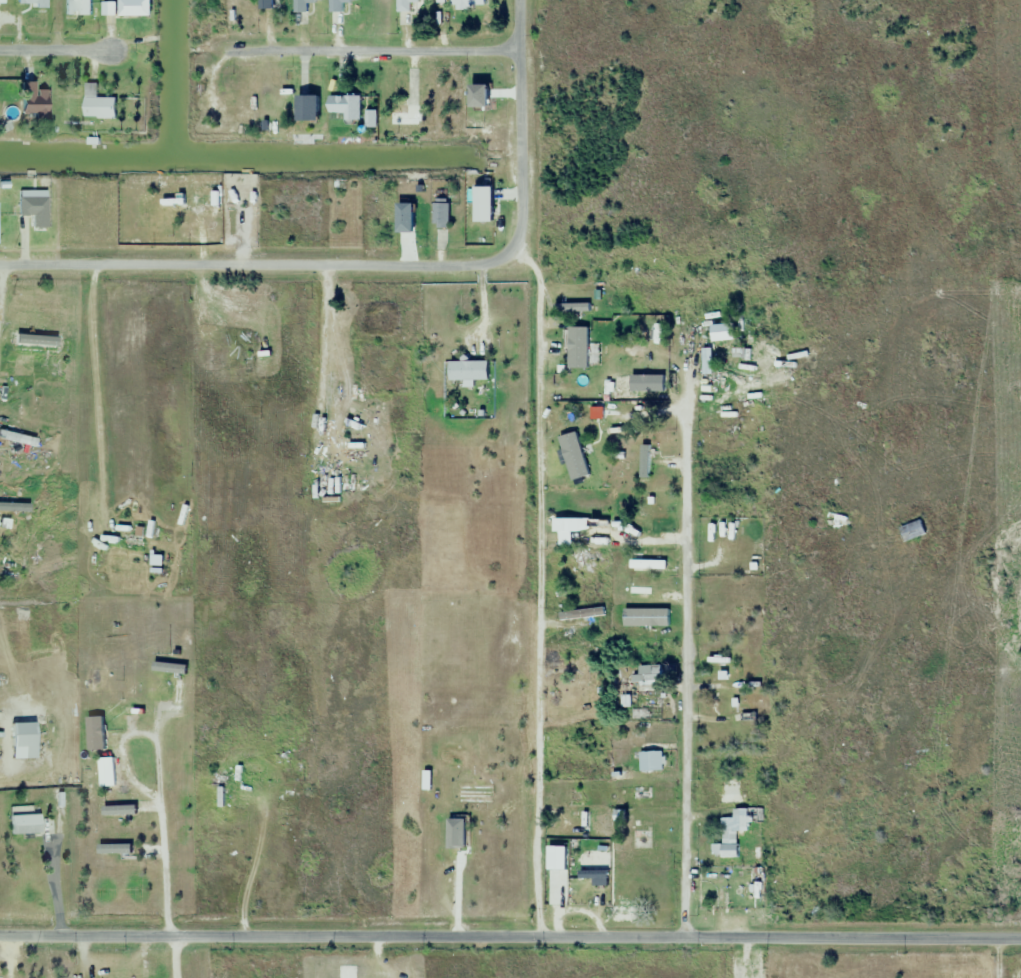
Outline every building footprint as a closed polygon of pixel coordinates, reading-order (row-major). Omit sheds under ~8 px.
[(91,15),(91,0),(64,0),(64,15),(91,15)] [(117,17),(149,17),(149,0),(117,0),(117,17)] [(272,11),(272,0),(258,0),(258,11),(272,11)] [(293,13),(307,13),(307,3),(320,3),(320,0),(293,0),(293,13)] [(328,13),(343,12),(343,2),(359,2),(359,0),(328,0),(328,13)] [(395,12),(409,12),(409,2),(424,2),(424,0),(395,0),(395,12)] [(114,16),(115,3),(102,3),(102,16),(114,16)] [(46,90),(35,91),(35,83),(20,83),(21,119),(47,118),(46,90)] [(83,119),(115,119),(115,98),(97,98),(97,84),(83,84),(83,119)] [(317,96),(294,96),(294,120),(317,120),(317,96)] [(359,96),(328,96),(328,120),(359,120),(359,96)] [(415,104),(399,104),(399,109),(386,109),(386,127),(415,127),(415,104)] [(46,198),(17,198),(17,217),(31,217),(31,229),(46,229),(46,198)] [(448,203),(436,203),(436,228),(448,228),(448,203)] [(413,231),(413,205),(402,205),(402,231),(413,231)] [(58,355),(59,339),(13,336),(12,353),(58,355)] [(580,349),(565,349),(565,369),(580,370),(580,349)] [(251,353),(241,353),(242,373),(251,372),(251,353)] [(469,384),(485,384),(485,356),(461,356),(461,371),(469,371),(469,384)] [(589,423),(609,423),(609,408),(589,408),(589,423)] [(642,468),(659,468),(659,445),(632,445),(632,462),(642,462),(642,468)] [(318,494),(349,494),(349,476),(318,476),(318,494)] [(0,504),(0,514),(27,518),(29,509),(0,504)] [(577,533),(577,519),(556,519),(556,547),(571,547),(571,533),(577,533)] [(637,529),(609,529),(609,548),(669,548),(669,535),(637,535),(637,529)] [(143,537),(121,534),(119,546),(142,549),(143,537)] [(31,565),(38,567),(43,546),(36,544),(31,565)] [(151,573),(162,573),(162,550),(151,550),(151,573)] [(585,575),(585,551),(569,551),(569,575),(585,575)] [(631,554),(631,572),(667,572),(667,562),(641,562),(641,554),(631,554)] [(0,574),(0,582),(19,582),(19,574),(0,574)] [(648,584),(628,584),(628,599),(648,599),(648,584)] [(592,633),(607,633),(607,611),(592,611),(592,633)] [(661,665),(643,665),(643,683),(661,683),(661,665)] [(711,682),(727,682),(727,666),(711,666),(711,682)] [(183,672),(171,672),(171,706),(183,705),(183,672)] [(631,718),(651,718),(651,711),(659,711),(659,698),(631,698),(631,718)] [(9,724),(9,760),(34,760),(34,724),(9,724)] [(82,733),(84,778),(99,777),(100,799),(100,812),(142,810),(141,799),(130,800),(129,793),(109,795),(109,787),(115,787),(113,747),(96,748),(95,733),(82,733)] [(638,772),(664,772),(664,752),(638,752),(638,772)] [(720,777),(720,807),(739,807),(739,777),(720,777)] [(456,805),(492,805),(492,787),(456,787),(456,805)] [(650,800),(650,788),(632,788),(632,800),(650,800)] [(226,789),(217,789),(217,807),(226,807),(226,789)] [(9,835),(37,835),(37,807),(9,807),(9,835)] [(711,858),(738,858),(738,832),(757,832),(756,809),(721,810),(721,845),(711,845),(711,858)] [(602,900),(595,855),(584,857),(592,902),(602,900)] [(757,875),(747,875),(747,914),(757,914),(757,875)] [(582,908),(582,886),(563,886),(563,908),(582,908)]
